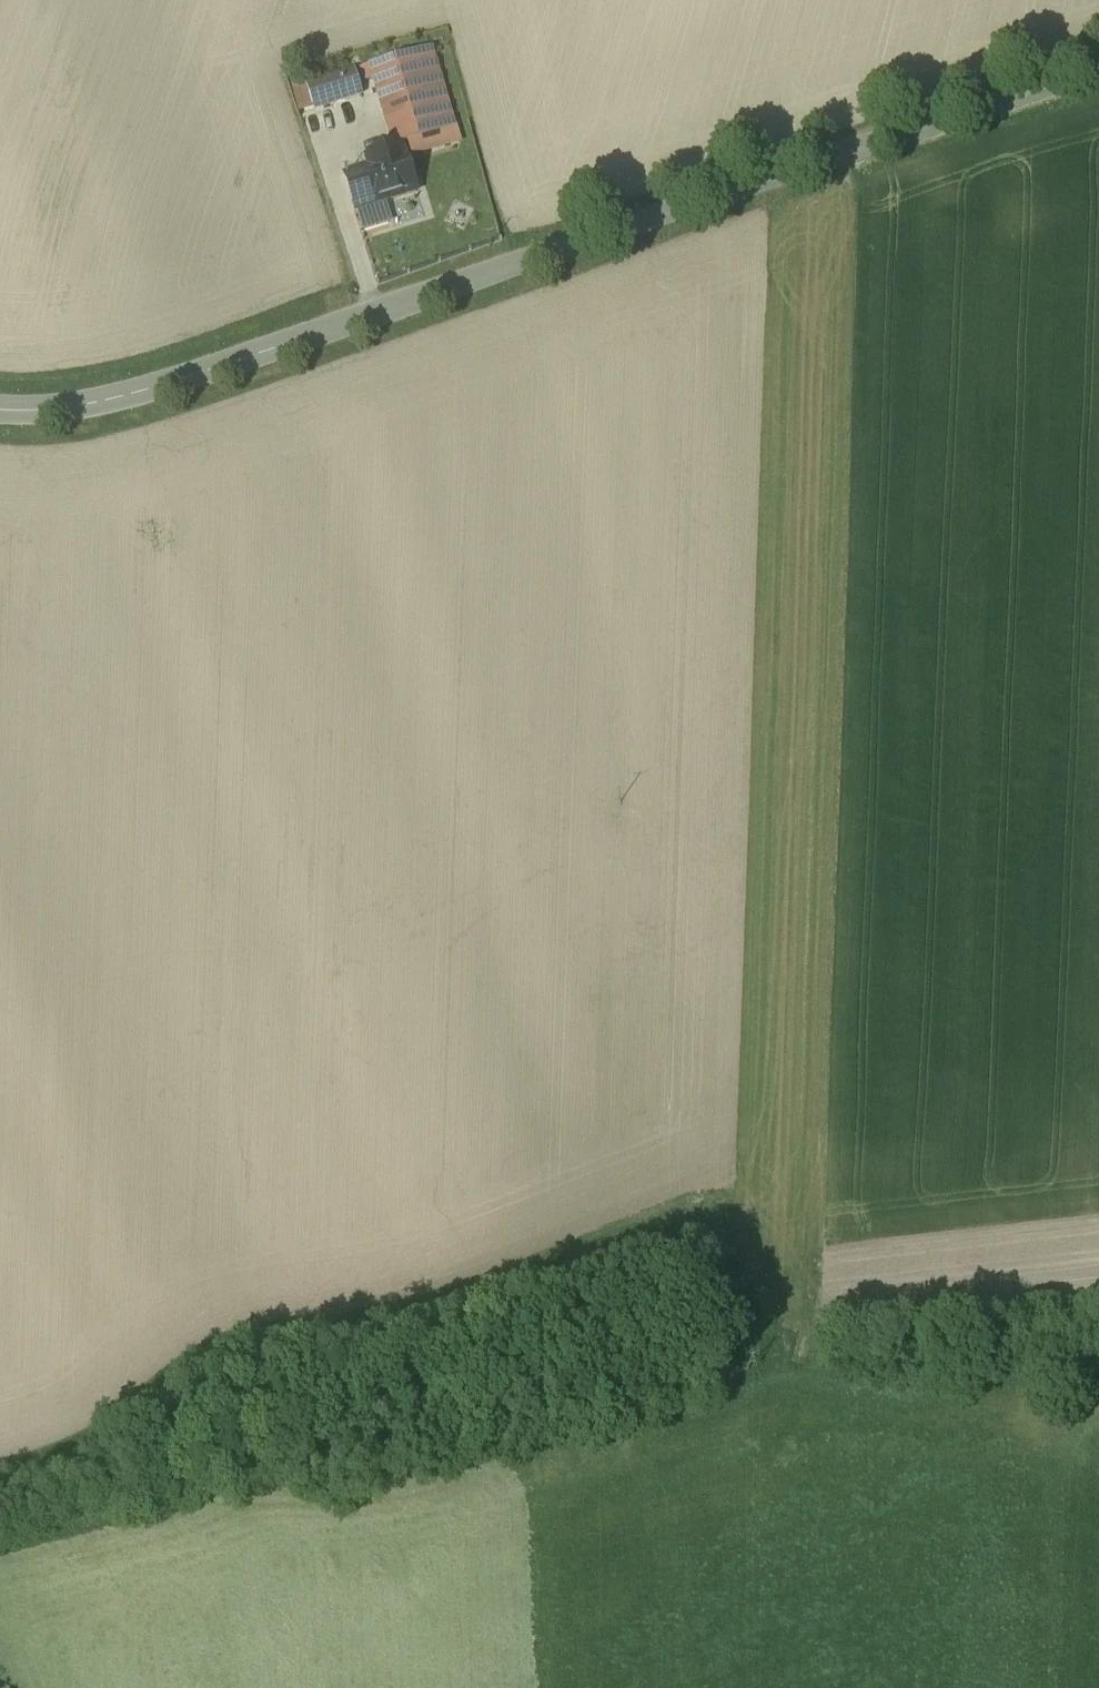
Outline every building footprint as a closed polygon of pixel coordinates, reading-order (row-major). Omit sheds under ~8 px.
[(433,49),(362,69),(375,115),(386,112),(396,145),(409,141),(414,156),(460,143),(433,49)] [(356,72),(308,87),(314,104),(346,94),(348,98),(363,94),(356,72)] [(376,168),(347,177),(358,211),(419,193),(408,158),(405,159),(402,149),(373,158),(376,168)]
